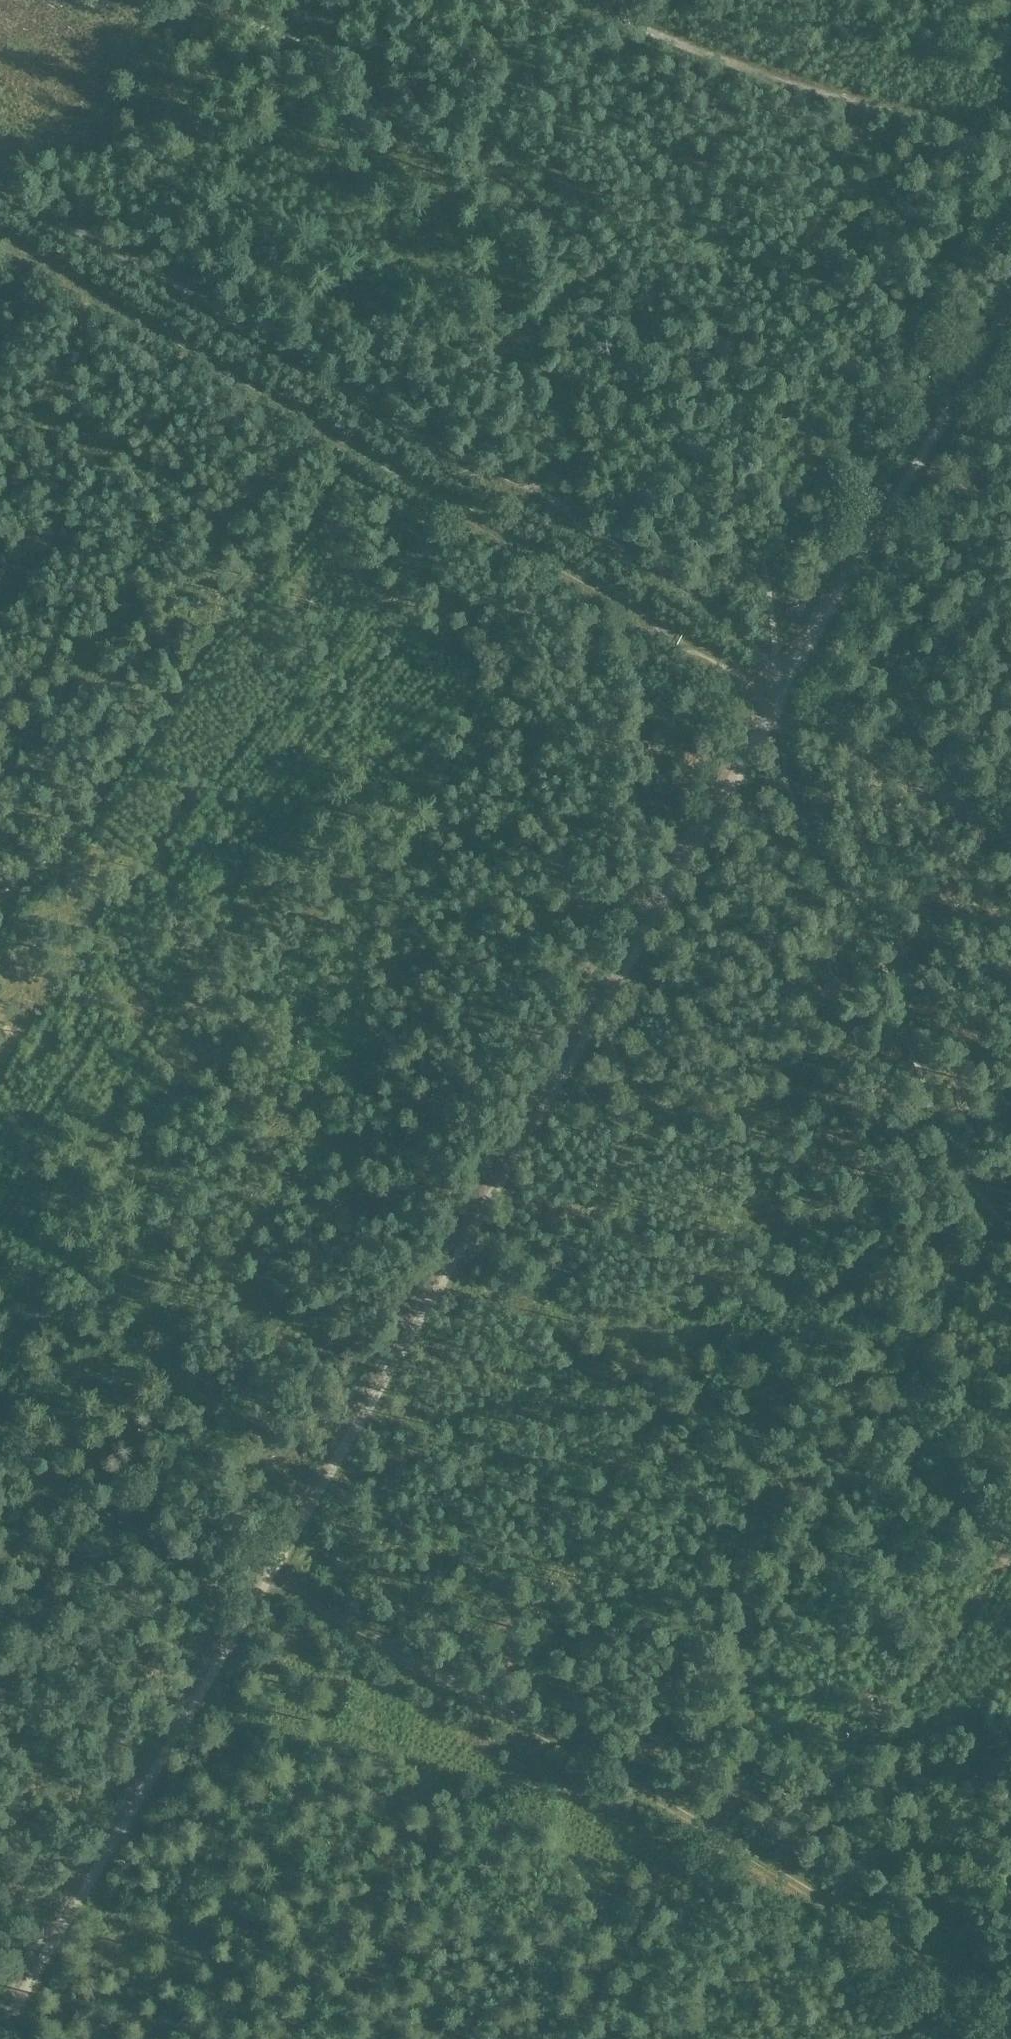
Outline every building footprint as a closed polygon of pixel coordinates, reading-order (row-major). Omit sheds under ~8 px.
[(30,1915),(40,1928),(56,1915),(47,1903),(30,1915)]
